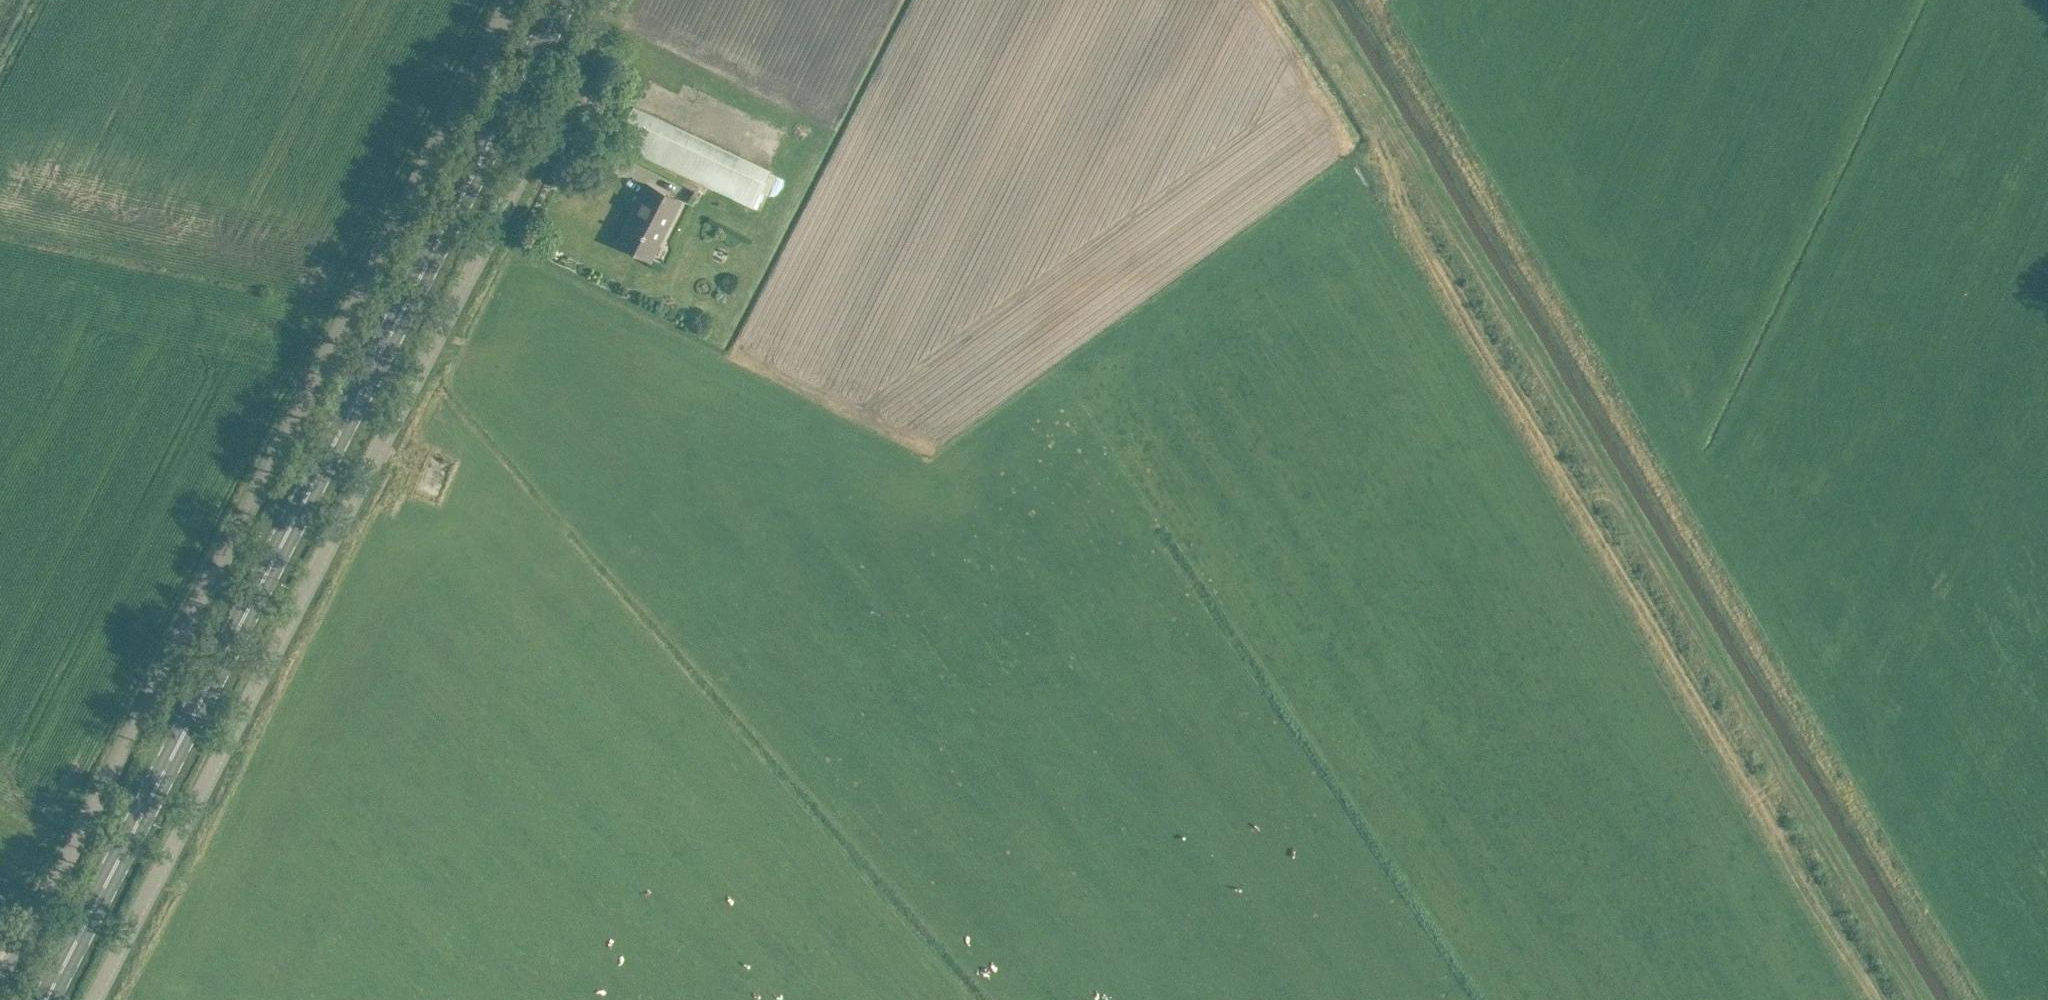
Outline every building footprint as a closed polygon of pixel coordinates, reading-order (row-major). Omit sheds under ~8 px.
[(635,103),(630,111),(616,142),(752,208),(770,168),(635,103)] [(649,259),(681,200),(648,183),(633,213),(634,214),(620,242),(618,241),(618,242),(636,251),(649,259)]
